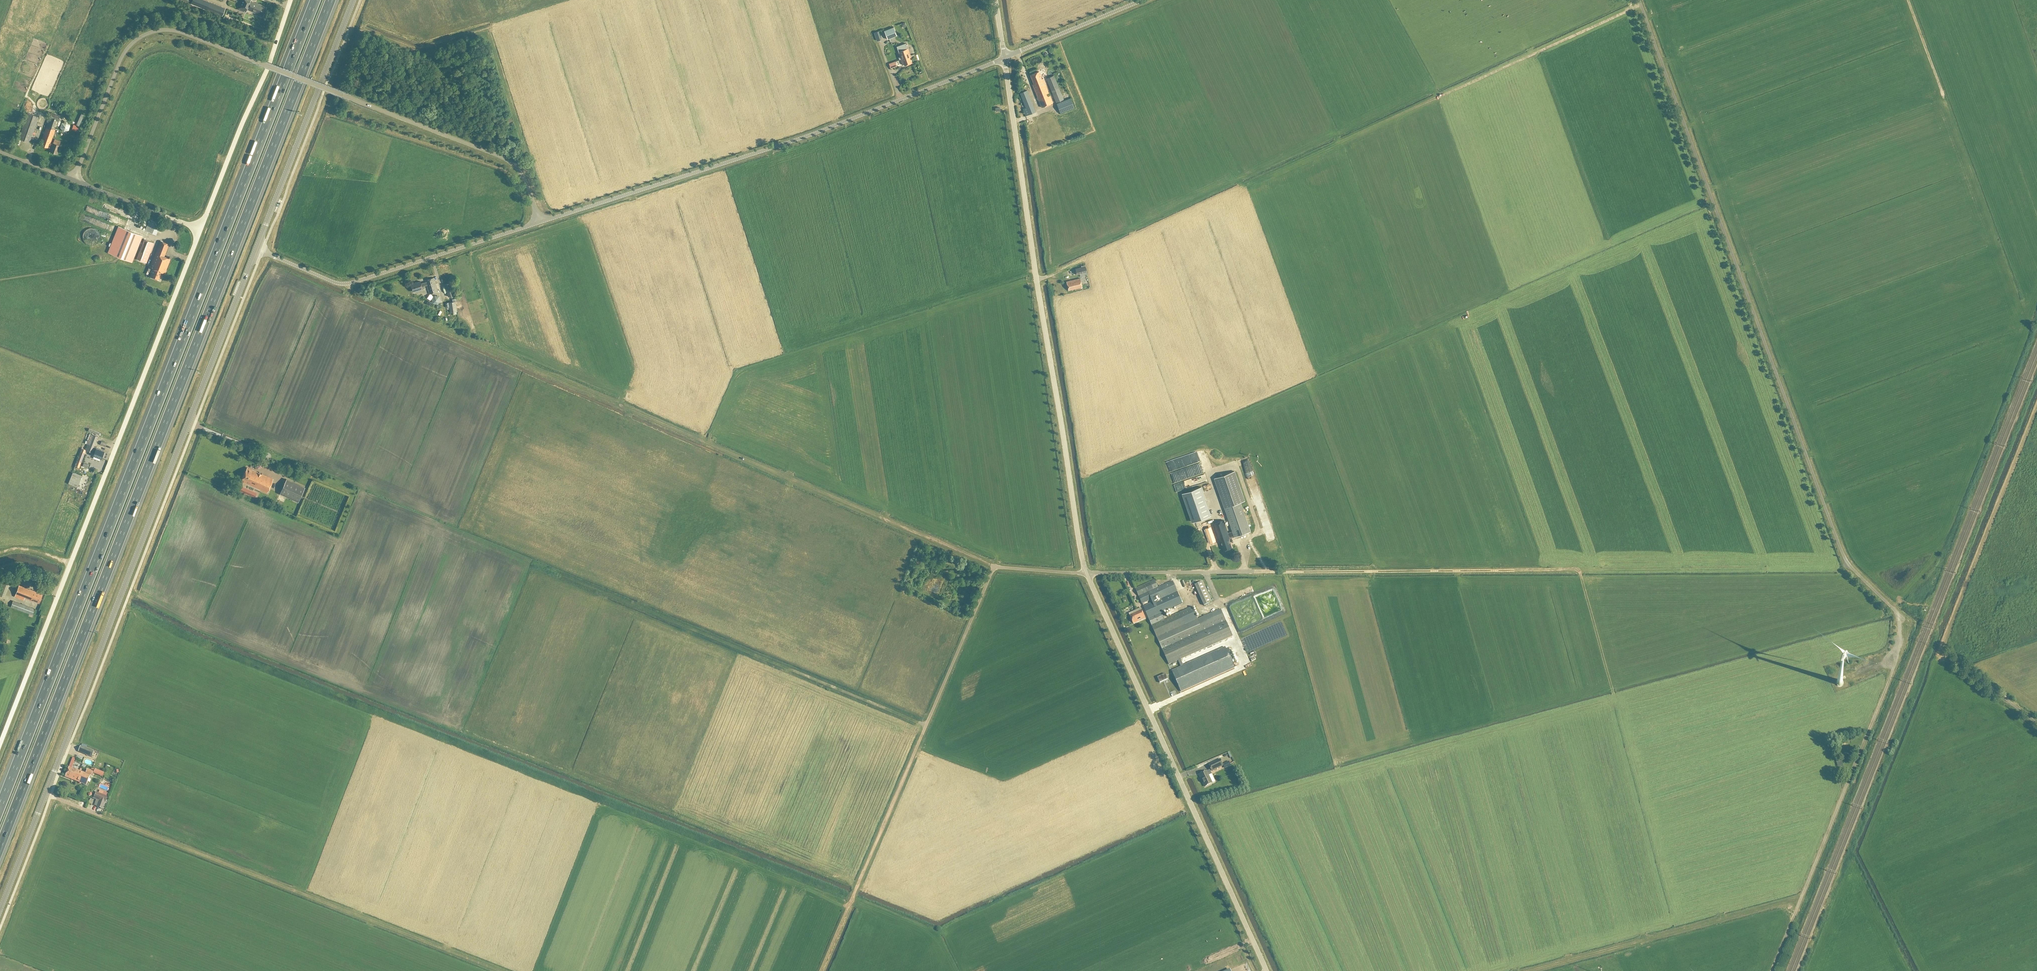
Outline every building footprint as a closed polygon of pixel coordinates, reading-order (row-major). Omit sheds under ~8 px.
[(210,2),(204,0),(193,0),(191,4),(206,10),(210,2)] [(250,1),(251,0),(240,0),(237,9),(246,13),(247,10),(263,16),(266,7),(250,1)] [(225,8),(210,2),(206,10),(222,16),(225,8)] [(887,39),(897,36),(893,28),(884,31),(887,39)] [(910,56),(908,49),(907,49),(905,44),(897,47),(899,52),(898,53),(901,60),(902,59),(904,66),(911,63),(909,57),(910,56)] [(1052,103),(1043,79),(1041,79),(1039,72),(1030,75),(1034,84),(1032,85),(1041,108),(1052,103)] [(1063,98),(1054,76),(1046,79),(1056,103),(1063,100),(1063,98)] [(1074,108),(1070,98),(1064,101),(1056,104),(1060,114),(1074,108)] [(50,144),(55,130),(54,130),(55,126),(56,126),(58,122),(60,115),(52,112),(49,119),(48,118),(46,124),(47,125),(41,141),(42,141),(41,145),(49,148),(51,149),(50,152),(57,154),(60,146),(59,146),(61,141),(54,139),(52,144),(50,144)] [(30,143),(38,118),(27,114),(19,139),(30,143)] [(68,131),(70,126),(66,122),(62,123),(60,128),(64,132),(68,131)] [(97,208),(107,211),(109,207),(99,203),(97,208)] [(126,222),(131,212),(115,204),(114,206),(120,209),(117,215),(121,217),(120,219),(126,222)] [(156,235),(161,224),(150,219),(145,230),(156,235)] [(108,253),(132,262),(142,237),(118,228),(108,253)] [(93,234),(83,237),(85,245),(99,241),(96,231),(92,232),(93,234)] [(146,263),(153,244),(144,240),(136,259),(146,263)] [(165,274),(170,259),(164,257),(169,244),(160,241),(150,266),(149,266),(147,271),(151,273),(150,277),(159,280),(161,273),(165,274)] [(1085,267),(1075,269),(1077,275),(1086,272),(1085,267)] [(438,292),(433,278),(425,280),(426,283),(421,284),(421,282),(411,285),(413,292),(423,289),(422,286),(426,285),(429,295),(438,292)] [(1082,289),(1080,279),(1066,282),(1068,291),(1081,288),(1081,289),(1082,289)] [(455,295),(451,283),(445,285),(448,297),(455,295)] [(440,302),(437,296),(430,299),(434,306),(440,302)] [(457,312),(456,302),(458,301),(457,299),(453,300),(453,302),(448,303),(450,313),(454,312),(455,314),(458,314),(457,312)] [(101,458),(103,451),(96,449),(97,446),(95,445),(98,438),(93,436),(87,451),(92,453),(92,451),(95,452),(93,456),(101,458)] [(90,441),(85,439),(77,461),(81,463),(90,441)] [(1207,462),(1173,472),(1176,481),(1194,475),(1195,476),(1203,474),(1202,469),(1208,467),(1207,462)] [(286,477),(288,472),(277,467),(275,472),(286,477)] [(267,493),(273,480),(247,468),(241,481),(267,493)] [(1231,548),(1228,539),(1250,532),(1240,502),(1245,500),(1235,471),(1214,478),(1220,495),(1232,531),(1228,533),(1223,520),(1213,524),(1218,539),(1215,540),(1211,525),(1203,527),(1210,546),(1217,544),(1220,542),(1220,543),(1221,542),(1224,550),(1231,548)] [(72,473),(68,483),(77,487),(81,476),(72,473)] [(1204,474),(1196,477),(1198,484),(1207,481),(1204,474)] [(304,488),(286,480),(280,494),(298,502),(304,488)] [(1201,487),(1182,494),(1192,522),(1211,515),(1201,487)] [(10,581),(4,579),(0,590),(0,596),(5,597),(10,581)] [(1150,583),(1135,589),(1142,604),(1152,600),(1153,603),(1173,594),(1178,592),(1173,581),(1158,588),(1155,581),(1150,583)] [(1212,602),(1202,581),(1194,584),(1204,606),(1212,602)] [(42,595),(36,593),(36,592),(19,586),(14,597),(23,600),(24,598),(33,602),(33,601),(39,603),(42,595)] [(1153,603),(1144,607),(1149,619),(1152,625),(1169,665),(1172,663),(1173,665),(1176,663),(1176,662),(1178,661),(1181,667),(1183,666),(1180,660),(1233,636),(1221,609),(1197,619),(1192,608),(1164,620),(1162,614),(1183,604),(1178,592),(1173,594),(1153,603)] [(31,608),(13,601),(11,607),(29,613),(31,608)] [(1146,619),(1141,609),(1129,614),(1134,624),(1146,619)] [(1181,667),(1172,671),(1181,692),(1234,668),(1231,662),(1234,660),(1231,652),(1228,654),(1225,647),(1183,666),(1181,667)] [(94,751),(86,748),(80,746),(78,752),(91,757),(94,751)] [(1223,766),(1220,759),(1209,765),(1212,771),(1223,766)] [(87,785),(90,775),(91,776),(93,771),(87,769),(85,773),(69,767),(65,777),(87,785)] [(1213,783),(1209,776),(1212,774),(1210,770),(1199,775),(1205,787),(1213,783)] [(105,803),(108,797),(96,792),(93,799),(99,801),(97,807),(102,810),(105,803)]
